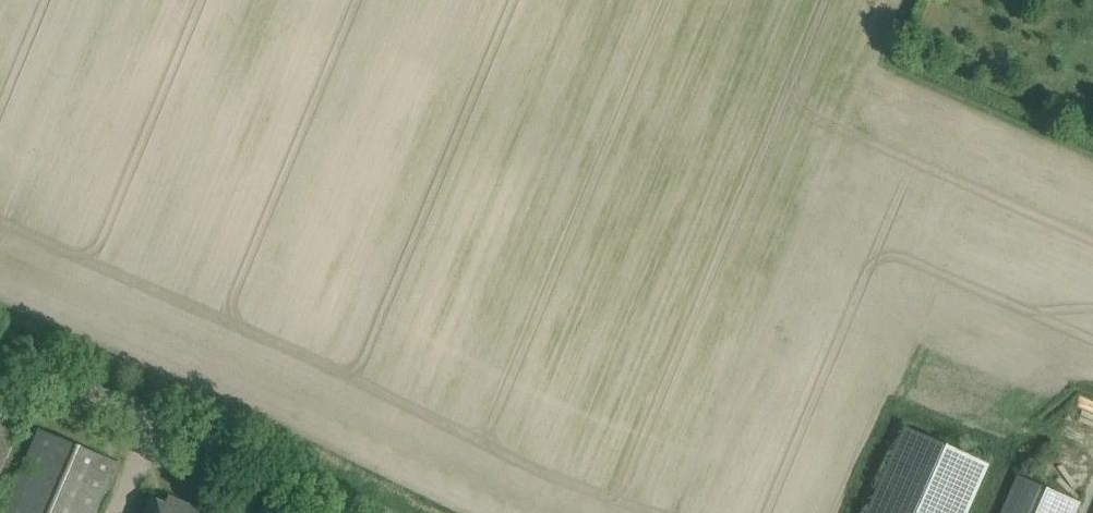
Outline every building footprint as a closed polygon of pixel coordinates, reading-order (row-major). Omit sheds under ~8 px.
[(23,422),(0,412),(0,476),(23,422)] [(990,462),(906,425),(867,512),(968,512),(990,462)] [(120,463),(40,429),(4,512),(99,512),(120,463)] [(1020,475),(1003,512),(1075,512),(1080,502),(1020,475)] [(152,498),(146,512),(201,512),(202,510),(169,497),(166,503),(152,498)]
